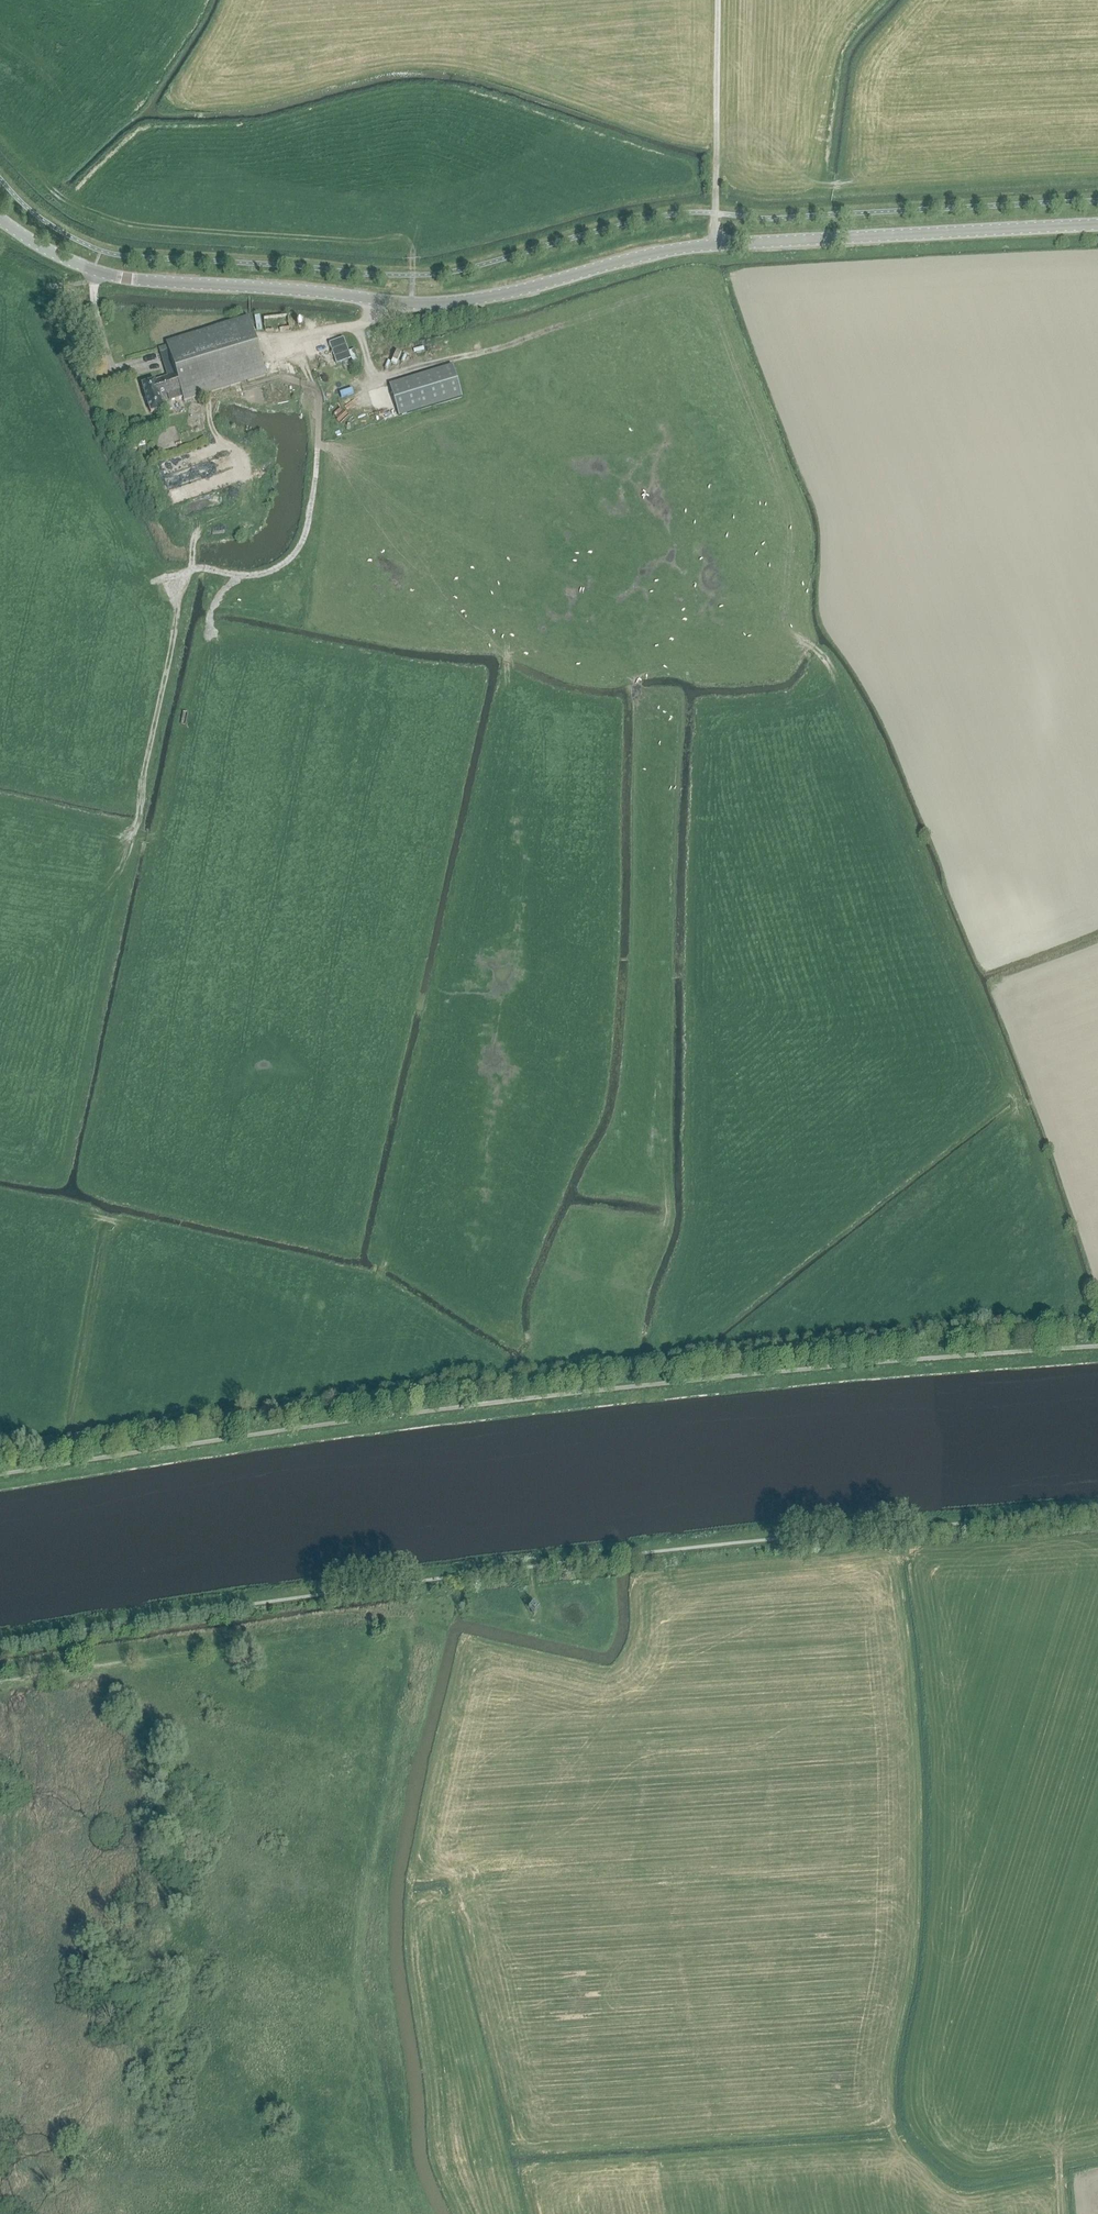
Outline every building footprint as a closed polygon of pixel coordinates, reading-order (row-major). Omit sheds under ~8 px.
[(183,401),(266,376),(248,317),(166,342),(166,345),(158,347),(167,377),(155,381),(142,384),(142,385),(150,413),(160,410),(161,412),(173,408),(170,401),(182,397),(183,401)] [(351,359),(343,338),(328,343),(336,364),(351,359)] [(350,350),(355,363),(361,361),(356,348),(350,350)] [(402,351),(395,360),(400,363),(407,354),(402,351)] [(452,365),(389,384),(399,416),(462,397),(452,365)] [(134,441),(136,447),(145,444),(143,438),(134,441)] [(187,468),(164,476),(169,488),(191,479),(187,468)] [(169,491),(174,502),(190,496),(186,484),(169,491)]
